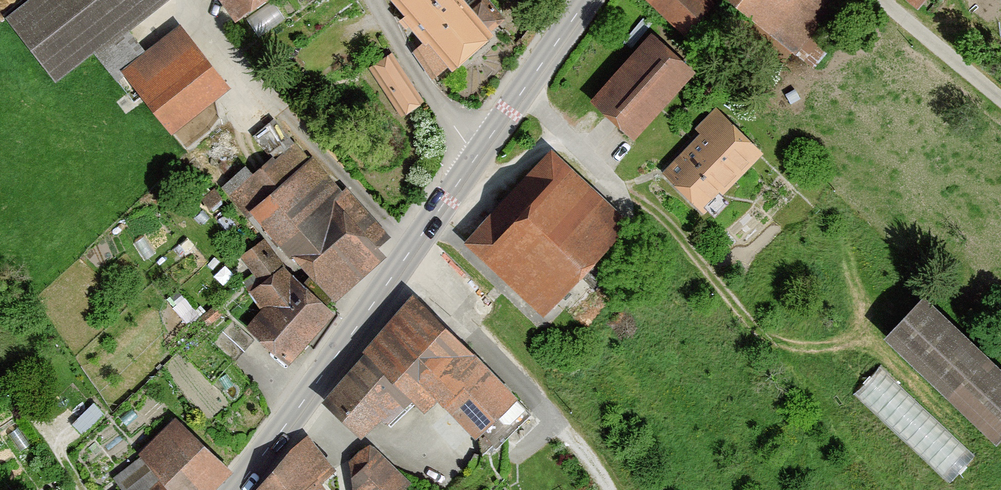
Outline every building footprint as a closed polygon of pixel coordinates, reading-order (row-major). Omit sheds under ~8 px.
[(11,13),(62,80),(168,0),(29,0),(11,13)] [(247,24),(277,0),(228,0),(247,24)] [(431,37),(416,51),(446,80),(476,64),(503,35),(470,0),(401,0),(431,37)] [(697,37),(726,6),(720,0),(657,0),(697,37)] [(798,54),(843,0),(733,0),(798,54)] [(930,10),(938,0),(918,0),(930,10)] [(185,22),(125,70),(176,133),(237,85),(185,22)] [(703,73),(658,31),(597,95),(643,138),(703,73)] [(370,62),(402,112),(426,97),(394,46),(370,62)] [(771,154),(726,109),(667,168),(712,214),(771,154)] [(267,307),(254,320),(295,363),(337,312),(330,306),(383,254),(379,248),(391,237),(300,138),(240,196),(275,232),(246,260),(265,280),(252,292),(267,307)] [(624,206),(558,147),(471,243),(537,303),(624,206)] [(424,295),(327,397),(370,437),(390,416),(398,424),(423,397),(435,409),(447,397),(495,446),(531,410),(424,295)] [(934,295),(896,338),(1000,431),(1000,355),(934,295)] [(882,360),(857,386),(950,477),(976,451),(882,360)] [(227,469),(174,419),(142,457),(114,478),(122,489),(206,489),(227,469)] [(345,477),(310,436),(256,489),(334,489),(345,477)] [(354,458),(359,489),(404,489),(414,480),(376,444),(354,458)]
